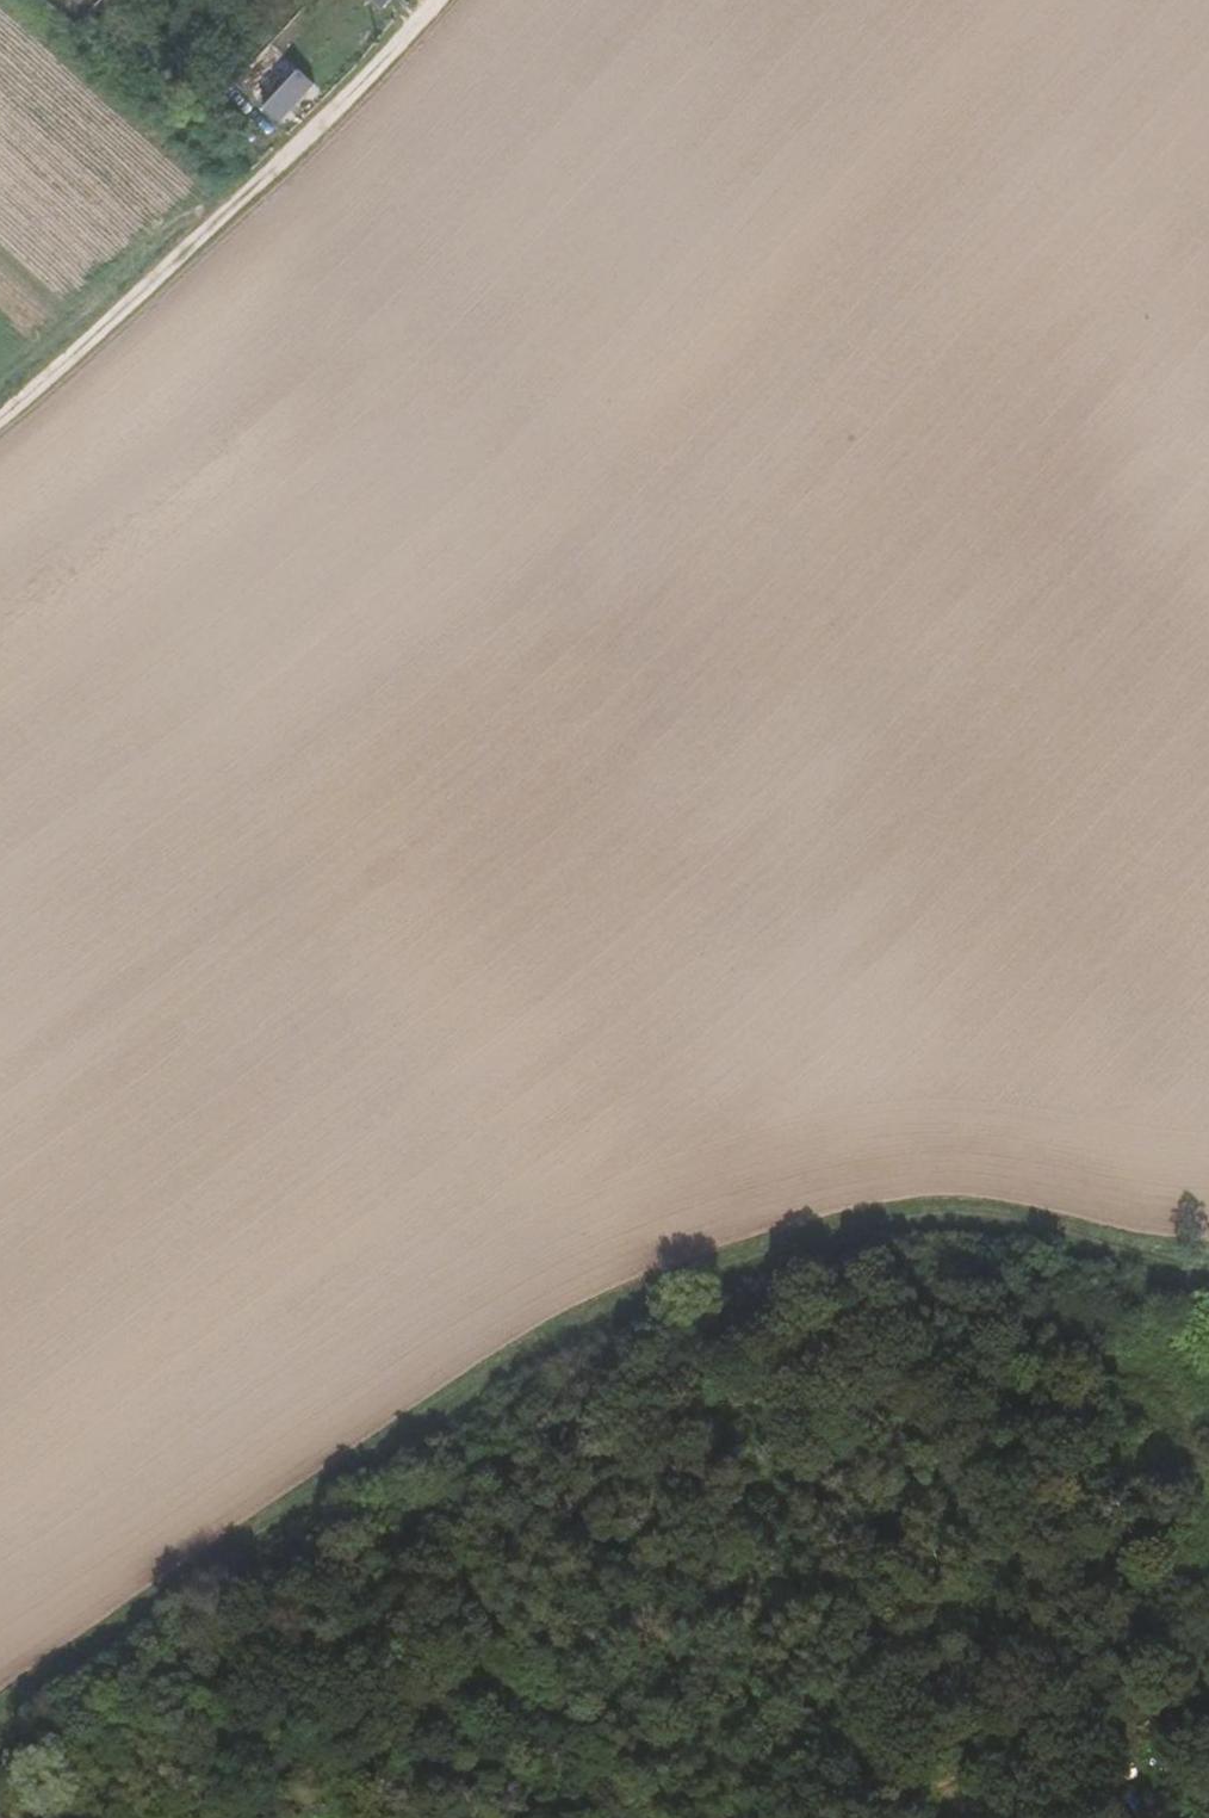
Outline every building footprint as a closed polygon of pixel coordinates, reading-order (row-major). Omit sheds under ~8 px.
[(362,10),(372,18),(383,6),(378,0),(372,0),(362,10)] [(283,59),(252,89),(265,102),(296,72),(283,59)] [(293,87),(260,125),(269,134),(304,96),(293,87)]
